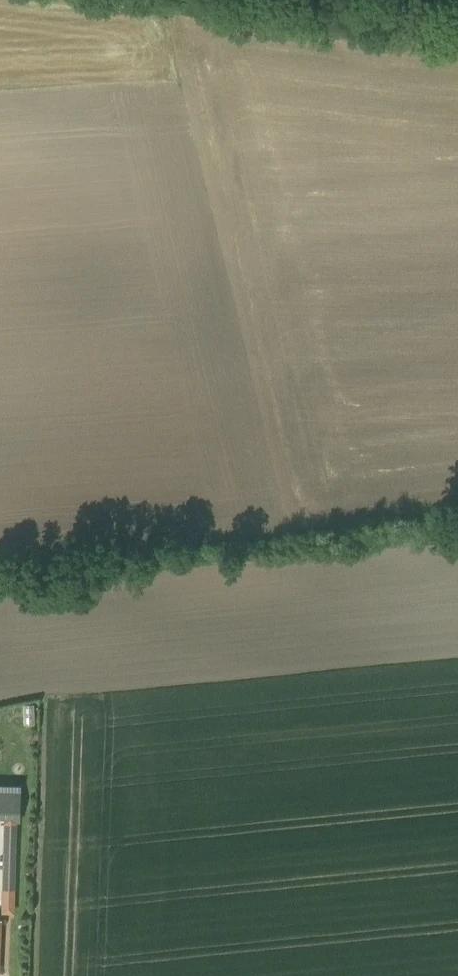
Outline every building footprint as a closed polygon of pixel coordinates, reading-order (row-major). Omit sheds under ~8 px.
[(0,787),(0,815),(20,815),(20,788),(0,787)] [(8,909),(22,910),(23,886),(9,886),(8,909)]
